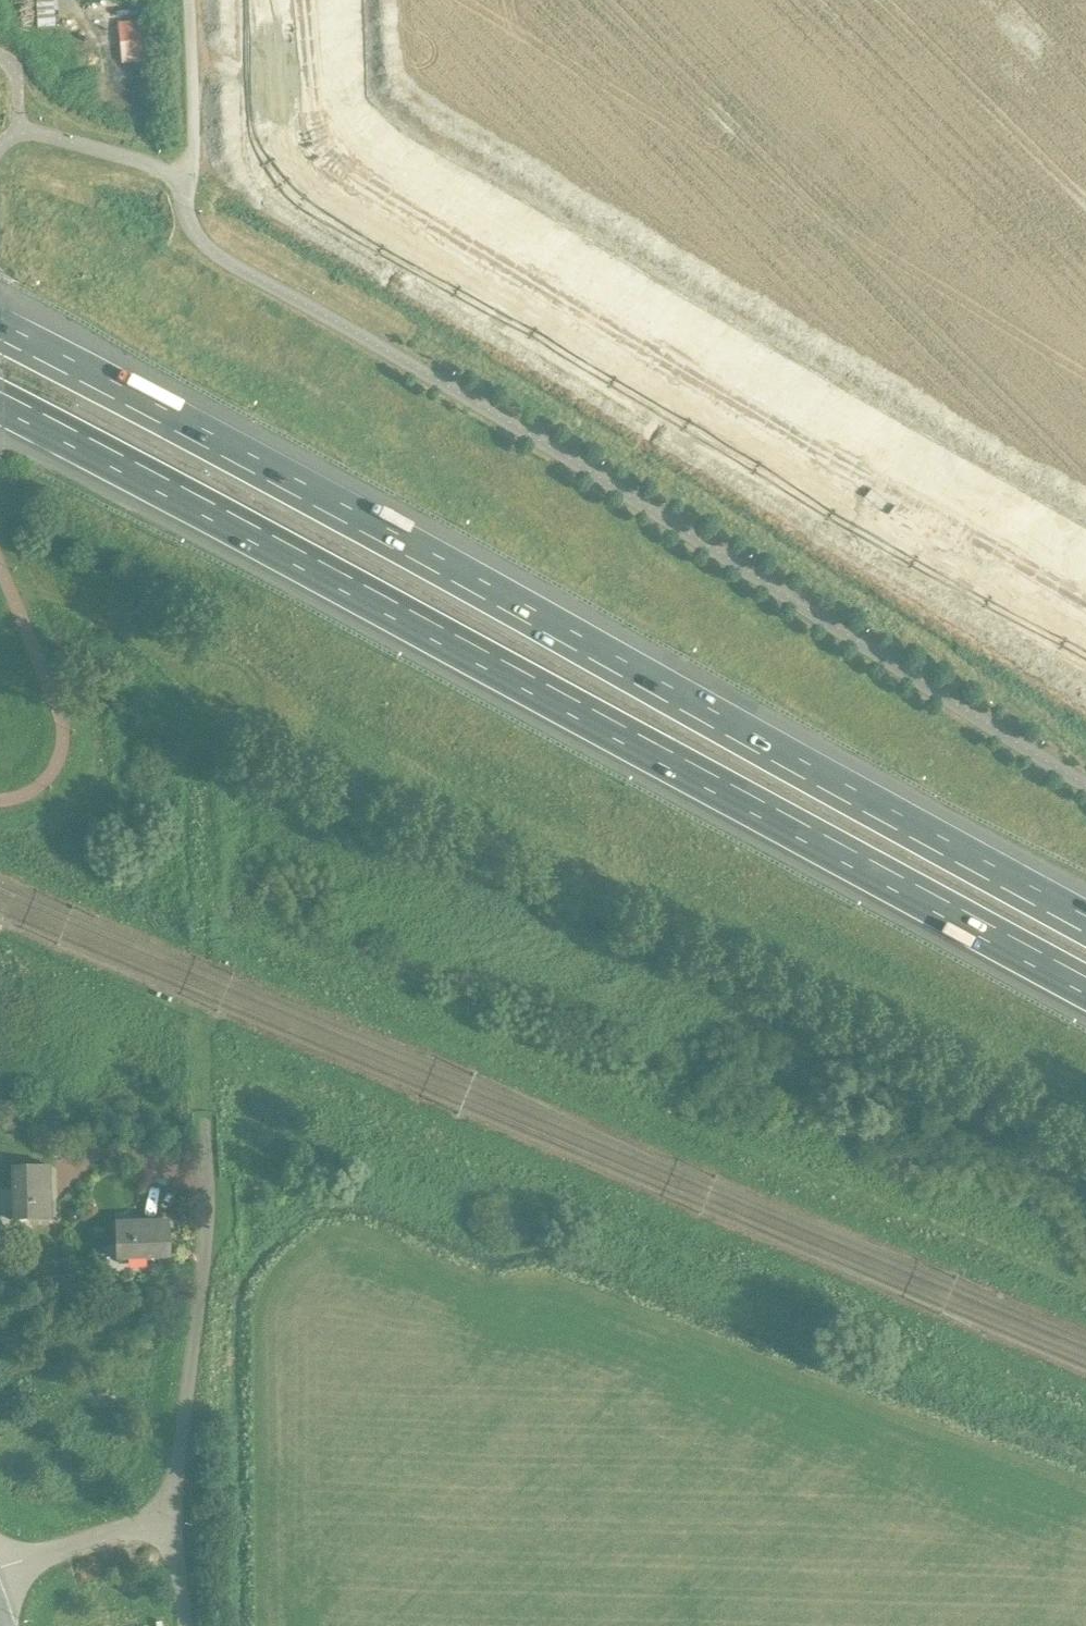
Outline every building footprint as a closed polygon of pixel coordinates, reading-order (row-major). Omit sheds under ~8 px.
[(14,1223),(51,1222),(50,1167),(12,1168),(14,1223)] [(171,1259),(170,1221),(115,1223),(115,1261),(171,1259)]
